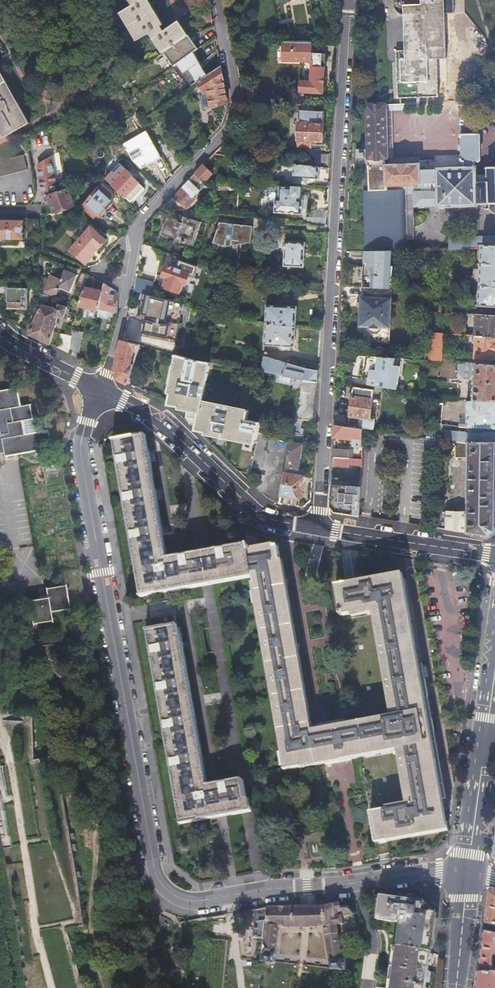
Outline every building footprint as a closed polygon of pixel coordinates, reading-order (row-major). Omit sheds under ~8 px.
[(188,36),(180,21),(167,28),(152,0),(131,0),(138,12),(126,19),(142,47),(154,41),(162,55),(188,36)] [(400,53),(401,96),(436,94),(435,56),(444,55),(443,12),(451,12),(451,0),(415,0),(416,6),(407,6),(408,53),(400,53)] [(196,51),(188,36),(162,55),(170,70),(196,51)] [(312,54),(312,45),(283,44),(283,63),(308,64),(306,82),(297,81),(296,94),(322,96),(325,54),(312,54)] [(207,65),(196,73),(200,79),(211,72),(207,65)] [(4,140),(31,125),(0,69),(0,132),(4,140)] [(221,69),(198,84),(205,94),(210,93),(212,108),(214,116),(217,115),(220,125),(222,124),(226,114),(228,104),(221,69)] [(256,84),(246,85),(248,101),(259,99),(256,84)] [(488,204),(487,167),(476,167),(476,166),(473,166),(473,162),(476,162),(475,135),(461,135),(461,162),(423,163),(387,164),(387,157),(389,157),(390,111),(394,114),(409,113),(409,105),(404,104),(404,103),(369,103),(369,189),(393,189),(392,185),(422,183),(422,186),(424,186),(425,190),(417,190),(416,194),(416,207),(476,206),(477,204),(488,204)] [(312,106),(301,106),(301,112),(300,112),(298,147),(311,148),(311,142),(322,142),(323,113),(312,112),(312,106)] [(137,116),(114,129),(118,136),(140,122),(137,116)] [(146,132),(123,145),(133,164),(138,169),(143,166),(142,164),(159,154),(157,151),(146,132)] [(229,139),(220,148),(226,154),(234,145),(229,139)] [(160,157),(164,162),(170,159),(163,147),(157,151),(159,154),(160,157)] [(0,160),(0,177),(28,169),(24,154),(0,160)] [(33,169),(35,171),(57,159),(56,154),(34,165),(33,166),(33,167),(33,168),(33,169)] [(142,164),(143,166),(160,157),(159,154),(142,164)] [(319,167),(328,169),(329,155),(315,154),(314,167),(319,167)] [(57,159),(35,171),(34,172),(38,185),(43,198),(69,189),(66,182),(64,182),(57,159)] [(314,167),(294,164),(292,178),(317,181),(319,167),(314,167)] [(121,165),(107,180),(131,204),(144,191),(133,180),(134,179),(121,165)] [(195,175),(202,181),(207,182),(213,175),(203,166),(195,175)] [(195,175),(173,198),(187,210),(196,200),(195,199),(204,189),(199,184),(202,181),(195,175)] [(392,185),(393,189),(408,188),(410,242),(417,242),(416,207),(416,194),(417,190),(425,190),(424,186),(422,186),(422,183),(392,185)] [(103,187),(82,207),(93,219),(97,215),(99,218),(113,205),(111,202),(115,199),(103,187)] [(366,197),(368,251),(391,251),(393,251),(410,251),(410,242),(408,188),(393,189),(369,189),(369,197),(366,197)] [(43,198),(43,205),(46,205),(52,203),(55,212),(74,205),(69,189),(43,198)] [(275,201),(274,214),(301,216),(303,202),(298,202),(299,190),(280,189),(279,201),(275,201)] [(177,240),(188,243),(190,235),(197,237),(201,221),(184,216),(182,222),(178,221),(178,219),(168,216),(166,223),(168,224),(165,234),(177,238),(177,240)] [(24,239),(24,221),(0,221),(0,240),(24,239)] [(243,226),(219,223),(213,244),(226,248),(224,268),(236,269),(240,242),(244,242),(252,243),(254,228),(246,227),(243,226)] [(88,230),(68,251),(83,265),(90,257),(90,256),(95,250),(96,251),(103,243),(88,230)] [(190,235),(188,243),(195,245),(197,237),(190,235)] [(285,240),(283,265),(303,266),(305,241),(285,240)] [(450,241),(449,251),(451,251),(470,252),(470,241),(450,241)] [(470,252),(476,252),(477,247),(483,247),(489,247),(494,247),(494,242),(470,241),(470,252)] [(494,247),(489,247),(483,247),(479,306),(494,307),(494,247)] [(365,288),(389,289),(391,251),(368,251),(364,251),(362,287),(365,288)] [(199,267),(179,261),(177,271),(167,268),(163,279),(167,281),(165,289),(182,294),(184,285),(188,286),(190,276),(196,278),(199,267)] [(216,271),(203,266),(201,272),(214,277),(216,271)] [(47,286),(39,285),(39,294),(50,295),(59,297),(62,289),(71,293),(78,276),(65,271),(62,280),(51,276),(47,286)] [(89,276),(82,273),(77,286),(85,289),(85,287),(87,282),(89,276)] [(96,280),(89,276),(87,282),(94,285),(96,280)] [(321,285),(308,283),(308,291),(321,292),(321,285)] [(107,285),(105,293),(101,307),(111,310),(110,316),(118,318),(118,296),(116,292),(107,285)] [(85,289),(80,303),(79,305),(100,312),(101,307),(105,293),(85,287),(85,289)] [(389,289),(365,288),(364,297),(360,297),(360,298),(360,306),(358,326),(367,327),(367,330),(370,334),(376,334),(379,331),(380,328),(389,329),(392,289),(389,289)] [(28,290),(8,289),(8,309),(28,310),(28,290)] [(50,295),(39,294),(38,301),(49,302),(50,295)] [(176,306),(141,296),(138,309),(140,309),(139,318),(136,318),(136,319),(138,321),(139,320),(148,322),(147,328),(142,327),(140,340),(175,346),(178,328),(181,327),(178,327),(172,325),(176,306)] [(279,306),(292,307),(293,299),(277,298),(276,306),(279,306)] [(39,304),(29,334),(51,344),(59,317),(65,319),(69,307),(60,305),(59,309),(39,304)] [(277,326),(295,328),(296,307),(292,307),(279,306),(276,306),(266,305),(265,324),(271,325),(275,326),(277,326)] [(182,307),(176,306),(172,325),(178,327),(182,307)] [(101,307),(100,312),(100,313),(110,316),(111,310),(101,307)] [(476,316),(475,337),(476,337),(494,339),(494,318),(476,316)] [(138,321),(136,319),(136,323),(142,327),(147,328),(148,322),(139,320),(138,321)] [(294,348),(295,328),(277,326),(275,326),(271,325),(265,324),(264,346),(294,348)] [(83,332),(73,331),(72,336),(69,350),(80,352),(83,332)] [(69,350),(72,336),(61,334),(57,347),(69,353),(69,350)] [(430,334),(428,360),(441,361),(443,335),(430,334)] [(476,337),(475,357),(494,358),(494,339),(476,337)] [(139,349),(123,342),(116,373),(120,380),(128,385),(133,370),(130,370),(134,356),(137,357),(139,349)] [(365,379),(364,385),(401,390),(404,366),(397,365),(398,359),(357,356),(354,378),(365,379)] [(166,395),(170,396),(178,359),(174,358),(166,395)] [(262,358),(258,374),(262,374),(301,380),(316,383),(317,372),(317,370),(297,366),(298,361),(289,359),(288,364),(262,358)] [(252,474),(260,424),(247,422),(248,410),(203,403),(209,367),(178,359),(170,396),(167,407),(186,411),(184,419),(195,421),(193,431),(206,433),(244,439),(244,444),(240,472),(252,474)] [(494,402),(494,366),(470,363),(459,362),(458,379),(475,380),(474,401),(494,402)] [(291,432),(298,433),(300,419),(314,420),(316,388),(316,383),(301,380),(291,432)] [(2,455),(3,459),(49,451),(45,432),(22,436),(20,423),(30,421),(28,407),(18,409),(14,390),(0,392),(0,455),(2,455)] [(335,415),(335,426),(363,430),(375,431),(380,394),(355,390),(351,417),(335,415)] [(467,401),(466,428),(494,431),(494,402),(474,401),(467,401)] [(442,405),(424,404),(422,423),(452,426),(453,420),(444,420),(441,421),(442,405)] [(422,423),(420,438),(434,440),(456,443),(468,443),(494,444),(494,431),(466,428),(466,434),(459,434),(459,439),(451,439),(452,426),(422,423)] [(353,447),(362,448),(363,430),(335,426),(334,439),(354,441),(353,447)] [(298,433),(291,432),(284,472),(304,476),(305,469),(298,468),(303,443),(299,443),(300,434),(298,433)] [(244,444),(244,439),(206,433),(205,438),(244,444)] [(249,554),(248,551),(200,560),(165,566),(143,440),(134,441),(134,439),(112,442),(113,444),(114,444),(142,598),(139,598),(140,600),(158,596),(158,594),(205,585),(217,583),(253,577),(249,554)] [(468,443),(467,512),(443,512),(441,513),(440,530),(491,538),(491,533),(494,532),(494,444),(468,443)] [(333,458),(352,459),(352,451),(333,450),(333,458)] [(362,460),(352,459),(333,458),(332,468),(350,468),(350,467),(361,467),(362,460)] [(304,476),(284,472),(280,494),(300,498),(304,476)] [(359,518),(360,483),(354,482),(354,487),(331,486),(330,509),(334,514),(359,518)] [(253,553),(249,554),(253,577),(287,773),(301,770),(300,767),(360,757),(365,756),(360,726),(355,728),(310,735),(277,551),(253,556),(253,553)] [(393,720),(360,726),(365,756),(398,750),(407,807),(369,814),(376,856),(387,854),(385,840),(444,830),(439,801),(445,800),(420,649),(408,579),(401,580),(401,578),(348,587),(347,583),(338,585),(343,612),(340,612),(341,617),(343,616),(343,618),(375,612),(393,720)] [(50,613),(65,610),(69,610),(65,588),(46,591),(47,596),(40,597),(40,600),(28,602),(33,626),(51,622),(50,613)] [(176,627),(146,632),(146,634),(147,634),(180,824),(179,824),(179,826),(233,817),(233,814),(240,812),(236,784),(204,790),(176,627)] [(401,922),(400,925),(408,925),(411,902),(412,891),(413,889),(395,891),(393,897),(381,894),(377,918),(401,922)] [(485,924),(494,926),(494,890),(492,892),(489,895),(486,914),(485,924)] [(437,910),(432,906),(423,899),(412,891),(411,902),(408,925),(430,926),(430,929),(434,930),(437,910)] [(306,910),(266,909),(261,963),(263,963),(273,965),(275,945),(277,930),(306,931),(321,932),(326,971),(343,973),(342,958),(337,958),(334,924),(348,919),(348,917),(350,916),(346,910),(338,913),(337,904),(322,911),(306,910)] [(397,944),(397,946),(431,953),(434,930),(430,929),(430,926),(408,925),(400,925),(397,944)] [(476,987),(494,987),(494,969),(493,969),(493,965),(494,956),(494,952),(494,934),(483,932),(482,943),(480,957),(476,987)] [(391,987),(426,987),(431,953),(397,946),(391,987)]
